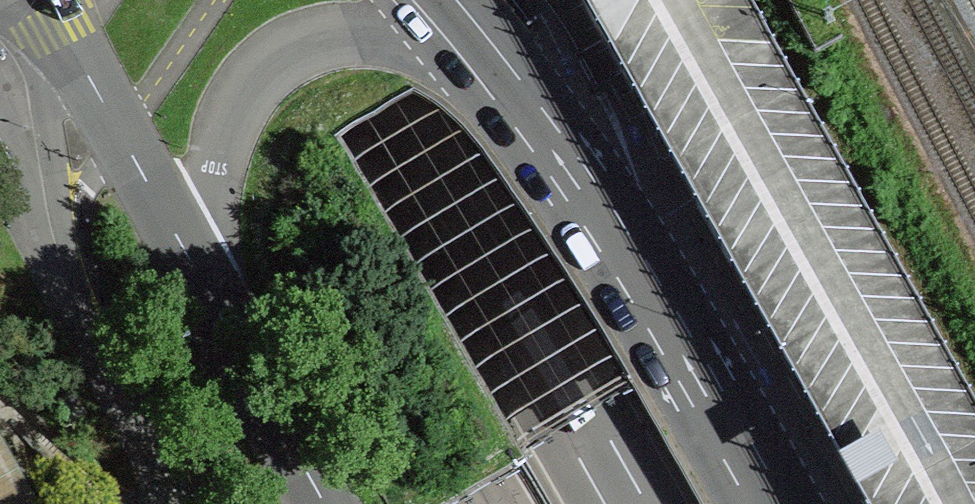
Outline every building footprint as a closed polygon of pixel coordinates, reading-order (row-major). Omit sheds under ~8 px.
[(775,0),(590,0),(857,503),(974,503),(974,383),(775,0)] [(0,454),(0,503),(27,503),(0,454)]
